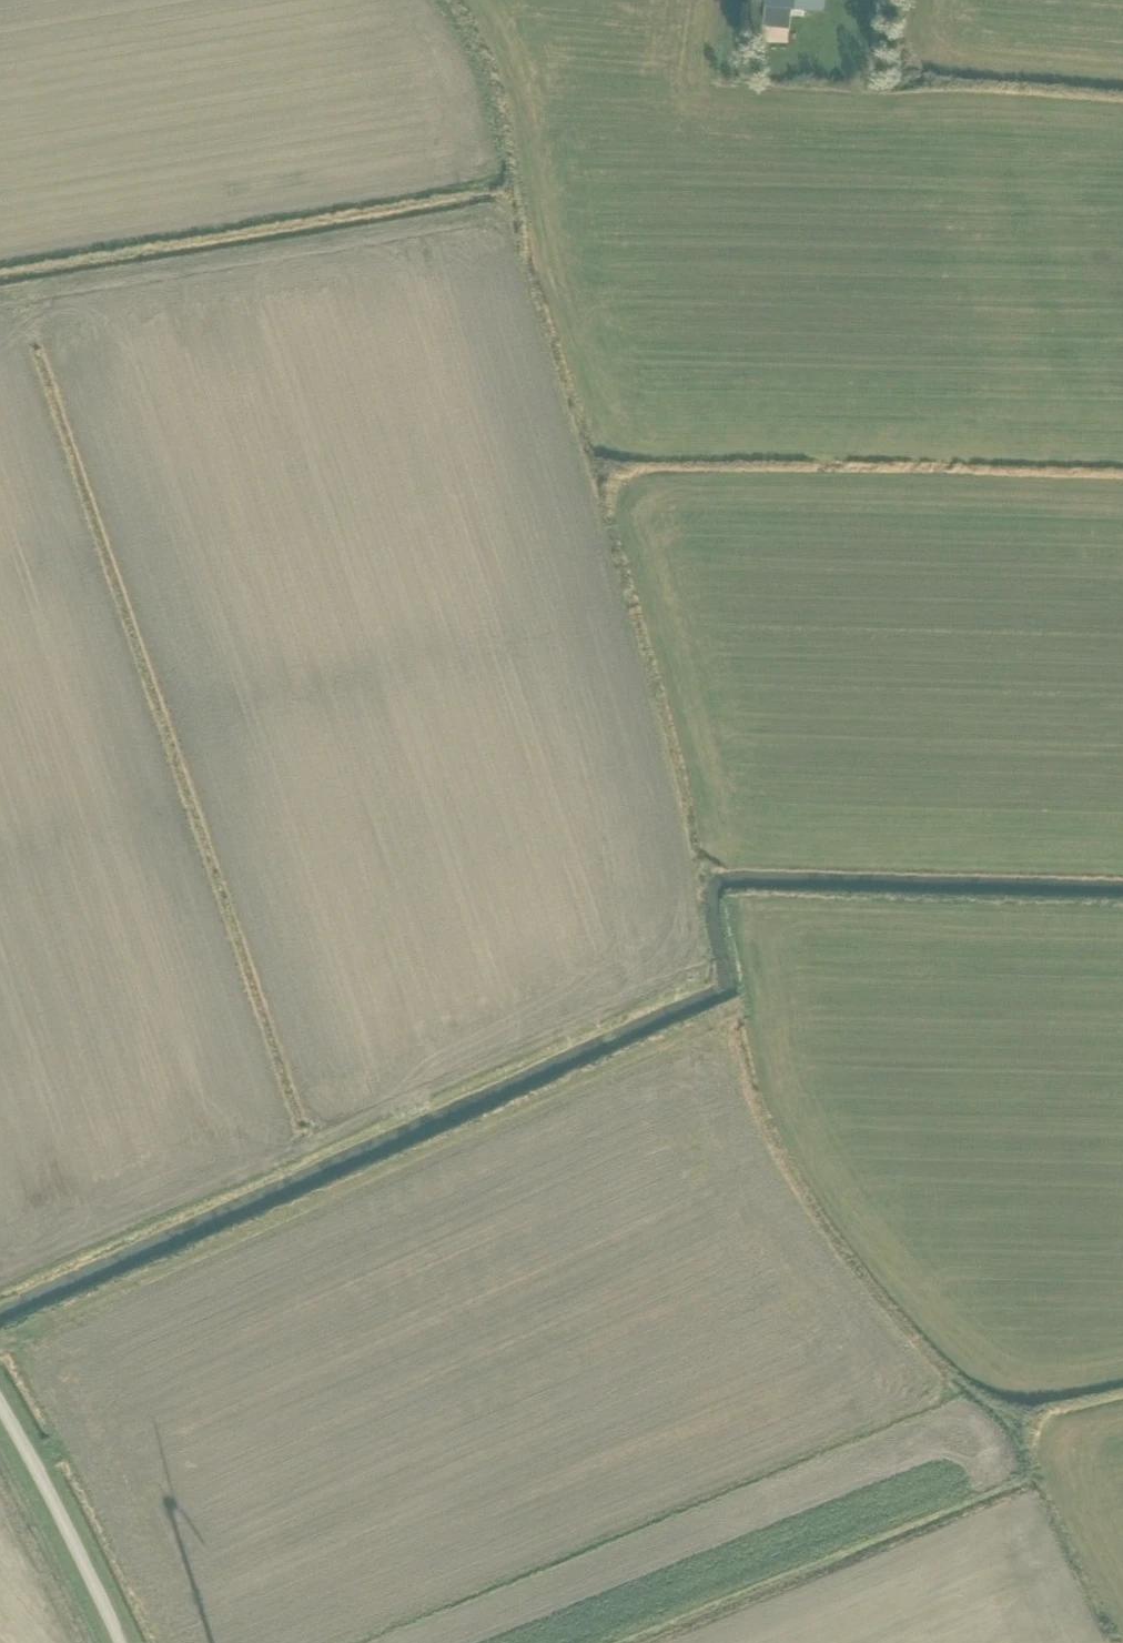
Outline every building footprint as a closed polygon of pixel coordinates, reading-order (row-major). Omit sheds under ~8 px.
[(824,0),(765,0),(765,5),(822,11),(824,0)]
